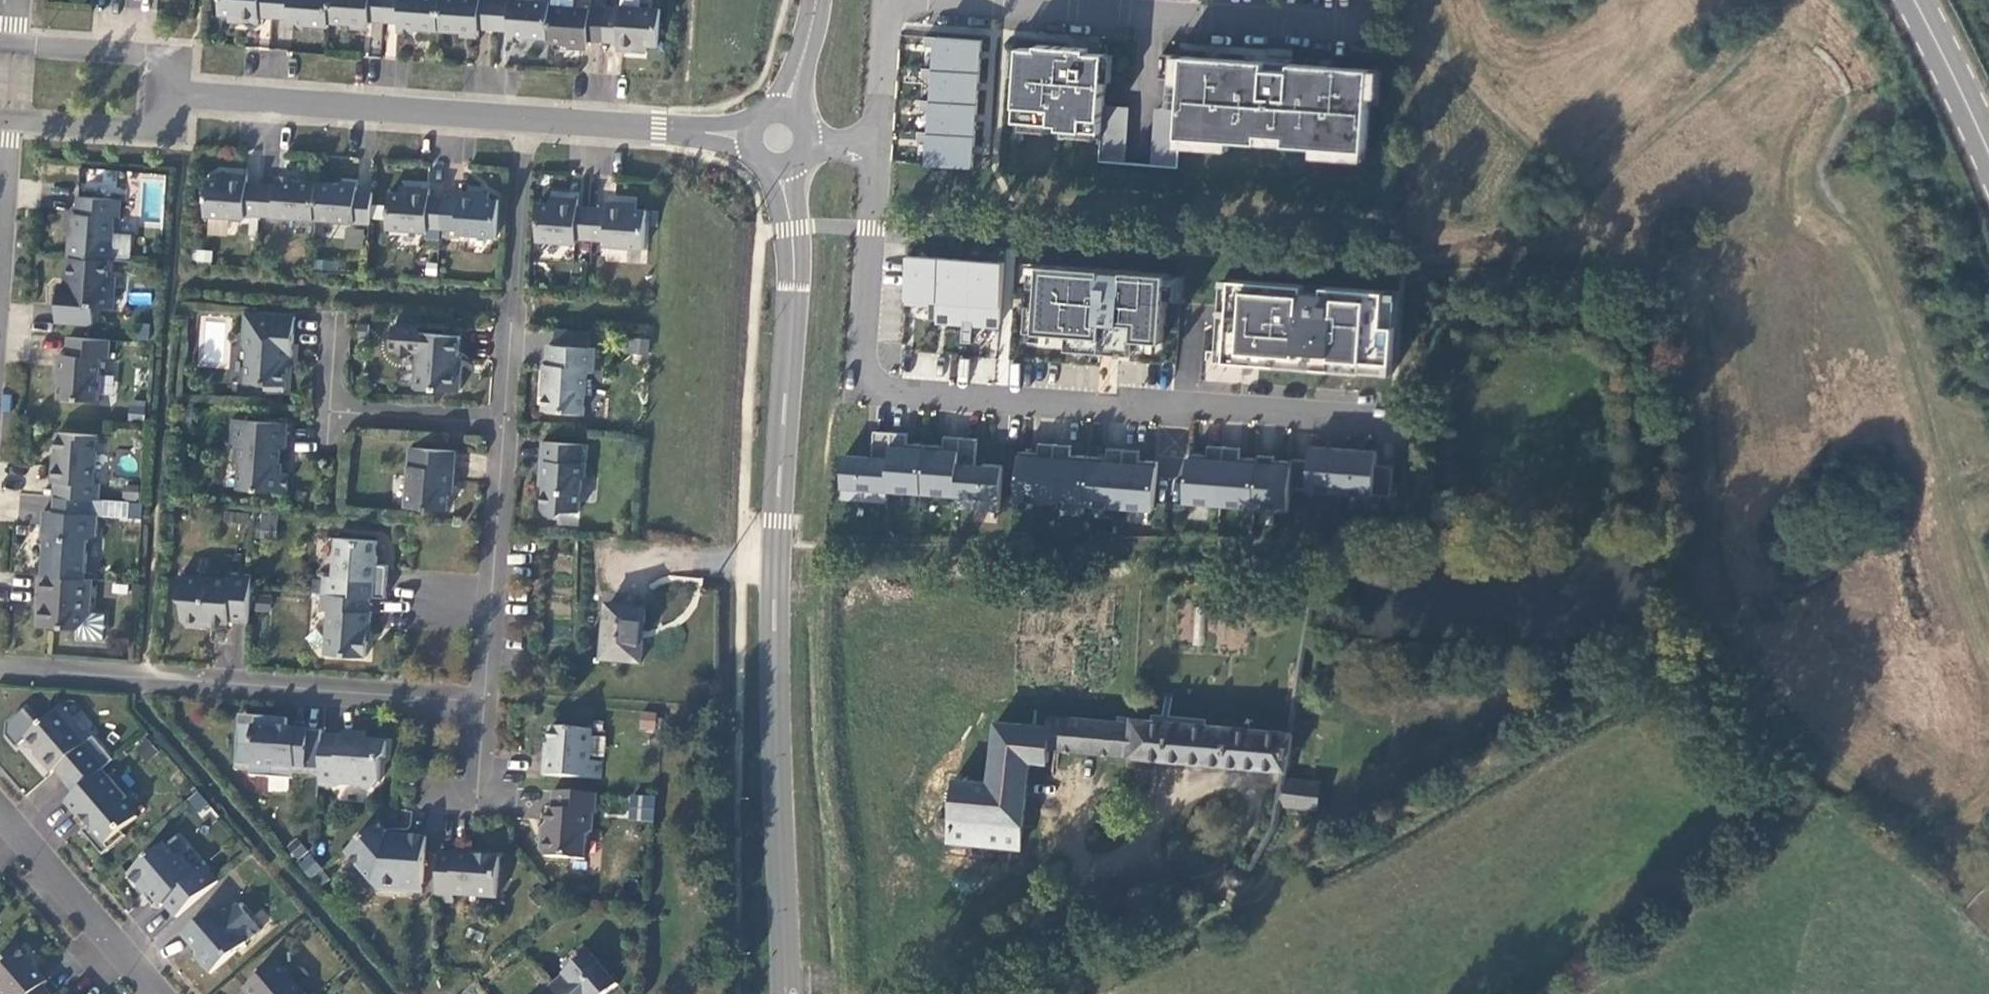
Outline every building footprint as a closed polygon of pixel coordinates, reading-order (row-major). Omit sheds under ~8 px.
[(273,16),(274,0),(218,0),(217,12),(228,13),(227,20),(257,22),(257,15),(273,16)] [(287,22),(327,25),(327,22),(329,0),(274,0),(273,16),(287,17),(287,22)] [(383,21),(384,0),(329,0),(327,22),(367,25),(367,20),(383,21)] [(383,21),(397,22),(397,27),(437,31),(439,0),(384,0),(383,21)] [(437,31),(476,34),(477,29),(492,30),(495,0),(439,0),(437,31)] [(526,0),(495,0),(492,30),(507,32),(506,36),(547,40),(550,2),(526,0)] [(550,2),(547,40),(547,44),(586,47),(586,42),(602,43),(604,10),(573,8),(573,0),(550,0),(550,2)] [(619,11),(604,10),(602,43),(616,45),(615,52),(645,54),(646,48),(656,49),(659,11),(619,7),(619,11)] [(930,71),(977,74),(980,42),(932,38),(930,71)] [(1058,130),(1100,133),(1102,107),(1106,55),(1087,53),(1087,49),(1037,46),(1036,50),(1019,48),(1013,123),(1059,126),(1058,130)] [(1265,63),(1160,55),(1159,79),(1182,80),(1179,112),(1177,138),(1258,144),(1258,136),(1285,138),(1284,146),(1365,152),(1369,89),(1376,90),(1377,71),(1290,65),(1290,72),(1265,70),(1265,63)] [(1290,72),(1290,65),(1265,63),(1265,70),(1290,72)] [(928,103),(976,105),(977,74),(930,71),(928,103)] [(926,135),(974,138),(976,105),(928,103),(926,135)] [(1126,108),(1102,107),(1100,133),(1098,162),(1122,164),(1126,108)] [(1177,138),(1179,112),(1155,110),(1151,166),(1175,168),(1177,138)] [(924,165),(971,168),(974,138),(926,135),(924,165)] [(1258,144),(1284,146),(1285,138),(1258,136),(1258,144)] [(215,184),(205,183),(203,221),(243,224),(243,220),(368,227),(371,194),(355,193),(355,189),(275,184),(274,189),(245,187),(245,179),(216,177),(215,184)] [(399,195),(389,194),(386,233),(426,235),(426,231),(456,233),(456,237),(496,239),(498,201),(488,201),(488,194),(459,193),(459,200),(458,200),(428,198),(429,191),(399,189),(399,195)] [(108,260),(110,260),(113,217),(119,217),(120,199),(78,196),(77,213),(73,213),(73,241),(70,241),(70,257),(108,260)] [(548,205),(538,204),(536,243),(574,246),(575,240),(605,242),(604,248),(643,250),(645,211),(636,210),(636,203),(607,202),(607,209),(577,207),(577,200),(548,198),(548,205)] [(346,229),(344,246),(361,247),(362,230),(346,229)] [(108,276),(108,260),(70,257),(68,285),(59,284),(56,321),(93,323),(95,306),(113,307),(115,276),(108,276)] [(903,303),(934,305),(936,258),(904,257),(903,303)] [(966,328),(970,260),(936,258),(934,305),(933,325),(962,327),(966,328)] [(1000,330),(1004,262),(970,260),(966,328),(972,328),(1000,330)] [(1163,356),(1169,273),(1024,264),(1020,346),(1163,356)] [(1392,378),(1398,292),(1217,279),(1212,364),(1392,378)] [(250,351),(247,381),(267,382),(267,387),(287,389),(290,355),(294,355),(298,316),(248,311),(245,346),(250,351)] [(971,344),(972,328),(966,328),(962,327),(961,344),(971,344)] [(417,388),(461,391),(464,367),(459,367),(461,336),(421,333),(417,388)] [(110,358),(110,339),(68,337),(67,353),(58,354),(57,372),(60,373),(58,397),(98,399),(102,358),(110,358)] [(648,354),(649,339),(629,337),(627,352),(648,354)] [(593,373),(595,348),(548,344),(547,364),(544,364),(543,383),(545,383),(543,410),(583,413),(586,372),(593,373)] [(289,422),(234,418),(232,442),(237,442),(236,457),(240,463),(238,487),(288,491),(289,472),(280,472),(282,446),(287,447),(289,422)] [(93,499),(99,499),(100,483),(94,482),(98,434),(58,431),(55,461),(53,461),(51,479),(56,481),(54,496),(93,499)] [(886,504),(887,494),(890,433),(872,432),(870,458),(841,456),(840,502),(886,504)] [(887,494),(920,496),(923,444),(907,444),(907,434),(890,433),(887,494)] [(920,496),(955,499),(958,438),(943,437),(942,446),(923,444),(920,496)] [(954,509),(999,513),(1003,465),(976,464),(977,440),(958,438),(955,499),(954,509)] [(581,444),(540,441),(538,478),(542,479),(540,509),(544,514),(557,515),(562,511),(577,512),(580,481),(584,477),(585,464),(580,463),(581,444)] [(1014,501),(1050,504),(1053,445),(1037,444),(1037,454),(1016,452),(1014,501)] [(1050,504),(1084,506),(1087,457),(1069,456),(1070,446),(1053,445),(1050,504)] [(454,469),(455,452),(411,447),(408,484),(409,485),(407,507),(448,511),(450,488),(454,488),(455,470),(454,469)] [(1184,506),(1219,509),(1223,447),(1206,447),(1206,455),(1192,454),(1191,460),(1186,460),(1184,506)] [(1219,509),(1252,511),(1255,458),(1239,457),(1240,449),(1223,447),(1219,509)] [(1339,495),(1342,449),(1308,447),(1307,462),(1291,461),(1289,491),(1339,495)] [(1084,506),(1119,508),(1122,449),(1105,449),(1105,458),(1087,457),(1084,506)] [(1154,510),(1157,461),(1139,461),(1140,450),(1122,449),(1119,508),(1154,510)] [(1376,452),(1342,449),(1339,495),(1391,498),(1392,467),(1375,466),(1376,452)] [(1287,513),(1289,491),(1291,461),(1275,460),(1275,457),(1255,455),(1255,458),(1252,511),(1287,513)] [(93,499),(54,496),(54,511),(42,510),(38,574),(93,578),(93,499)] [(274,535),(276,515),(260,514),(258,533),(274,535)] [(324,574),(322,591),(363,595),(363,579),(376,579),(378,562),(375,562),(377,539),(336,536),(332,575),(324,574)] [(251,585),(252,573),(232,571),(232,577),(180,573),(178,595),(183,600),(182,617),(186,622),(199,624),(204,619),(229,621),(229,620),(248,622),(251,585)] [(90,615),(93,578),(38,574),(36,596),(38,596),(38,624),(79,628),(90,615)] [(322,591),(321,591),(320,608),(328,609),(324,651),(365,655),(367,628),(370,629),(371,610),(369,610),(370,595),(363,595),(322,591)] [(1186,601),(1178,640),(1200,645),(1208,606),(1186,601)] [(605,664),(644,667),(646,611),(607,610),(605,647),(605,664)] [(1215,615),(1213,647),(1246,650),(1248,618),(1215,615)] [(66,782),(97,756),(87,743),(59,709),(27,737),(44,757),(42,758),(53,772),(56,769),(66,782)] [(640,711),(638,730),(654,732),(656,712),(640,711)] [(1122,722),(1119,755),(1235,768),(1239,725),(1204,722),(1204,717),(1148,713),(1148,716),(1125,715),(1122,722)] [(950,837),(949,841),(1018,848),(1026,762),(1043,763),(1048,761),(1049,748),(1119,755),(1122,722),(1045,714),(1044,724),(990,719),(984,782),(955,779),(956,779),(950,837)] [(254,726),(254,716),(239,715),(238,725),(254,726)] [(323,735),(323,731),(296,729),(295,744),(285,743),(286,729),(287,719),(254,716),(254,726),(238,725),(235,765),(251,766),(250,771),(250,776),(294,779),(294,774),(294,769),(319,771),(319,776),(320,776),(323,735)] [(1239,725),(1235,768),(1286,773),(1289,729),(1239,725)] [(543,758),(542,775),(599,779),(600,762),(589,762),(591,731),(550,727),(547,759),(543,758)] [(295,744),(296,729),(286,729),(285,743),(295,744)] [(320,776),(320,785),(337,786),(338,784),(352,784),(356,780),(362,788),(373,789),(380,782),(381,762),(386,757),(387,742),(358,740),(359,733),(344,732),(339,736),(323,735),(320,776)] [(104,769),(66,803),(79,817),(81,815),(87,821),(90,825),(84,830),(105,855),(127,835),(123,830),(139,817),(125,800),(128,796),(104,769)] [(1284,776),(1280,806),(1316,810),(1319,780),(1284,776)] [(596,794),(551,791),(550,807),(550,809),(547,809),(545,837),(540,842),(539,852),(544,857),(583,860),(586,837),(591,832),(592,814),(595,814),(596,794)] [(203,818),(212,809),(196,792),(187,800),(203,818)] [(628,821),(653,822),(654,795),(629,794),(628,821)] [(377,823),(343,851),(375,889),(419,893),(423,837),(394,834),(394,837),(383,836),(384,830),(377,823)] [(165,904),(176,919),(218,882),(210,872),(201,872),(197,875),(183,859),(180,861),(164,843),(128,874),(141,889),(147,889),(161,906),(165,904)] [(310,853),(298,862),(310,879),(322,870),(310,853)] [(438,854),(434,902),(451,904),(452,896),(495,900),(498,859),(471,857),(472,854),(453,853),(453,855),(438,854)] [(210,974),(260,931),(238,905),(223,917),(217,910),(213,910),(182,936),(196,951),(195,957),(210,974)] [(5,993),(51,993),(41,982),(45,978),(15,944),(0,957),(0,989),(5,993)] [(554,993),(607,993),(618,984),(590,952),(548,987),(554,993)] [(276,962),(245,989),(250,993),(304,993),(276,962)]
